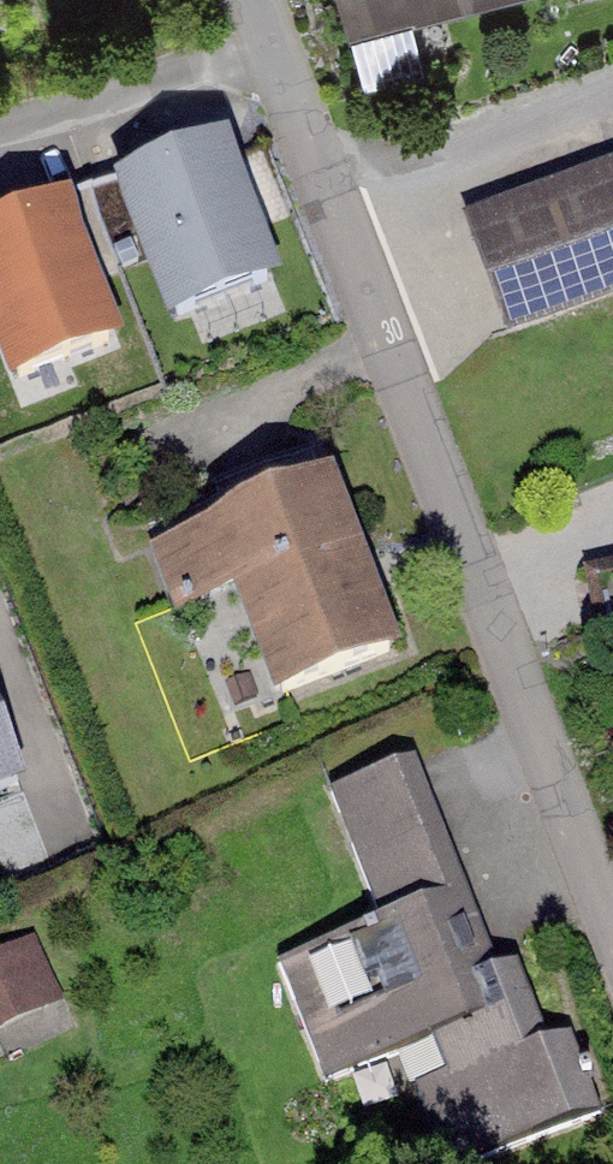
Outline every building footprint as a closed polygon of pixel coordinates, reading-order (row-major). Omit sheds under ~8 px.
[(344,38),(501,0),(335,0),(344,38)] [(168,135),(118,154),(177,302),(313,252),(259,102),(168,135)] [(0,195),(0,364),(130,317),(76,167),(31,183),(0,195)] [(465,223),(506,335),(612,295),(612,169),(465,223)] [(329,481),(138,551),(165,624),(227,601),(262,698),(391,650),(367,584),(329,481)] [(33,779),(0,697),(0,792),(33,779)] [(414,762),(332,795),(386,925),(425,910),(454,981),(496,964),(477,917),(414,762)] [(280,968),(328,1085),(398,1056),(442,1163),(501,1163),(602,1123),(569,1042),(542,1045),(527,1005),(510,959),(496,964),(454,981),(425,910),(386,925),(280,968)] [(66,996),(39,933),(0,950),(0,1025),(66,996)]
